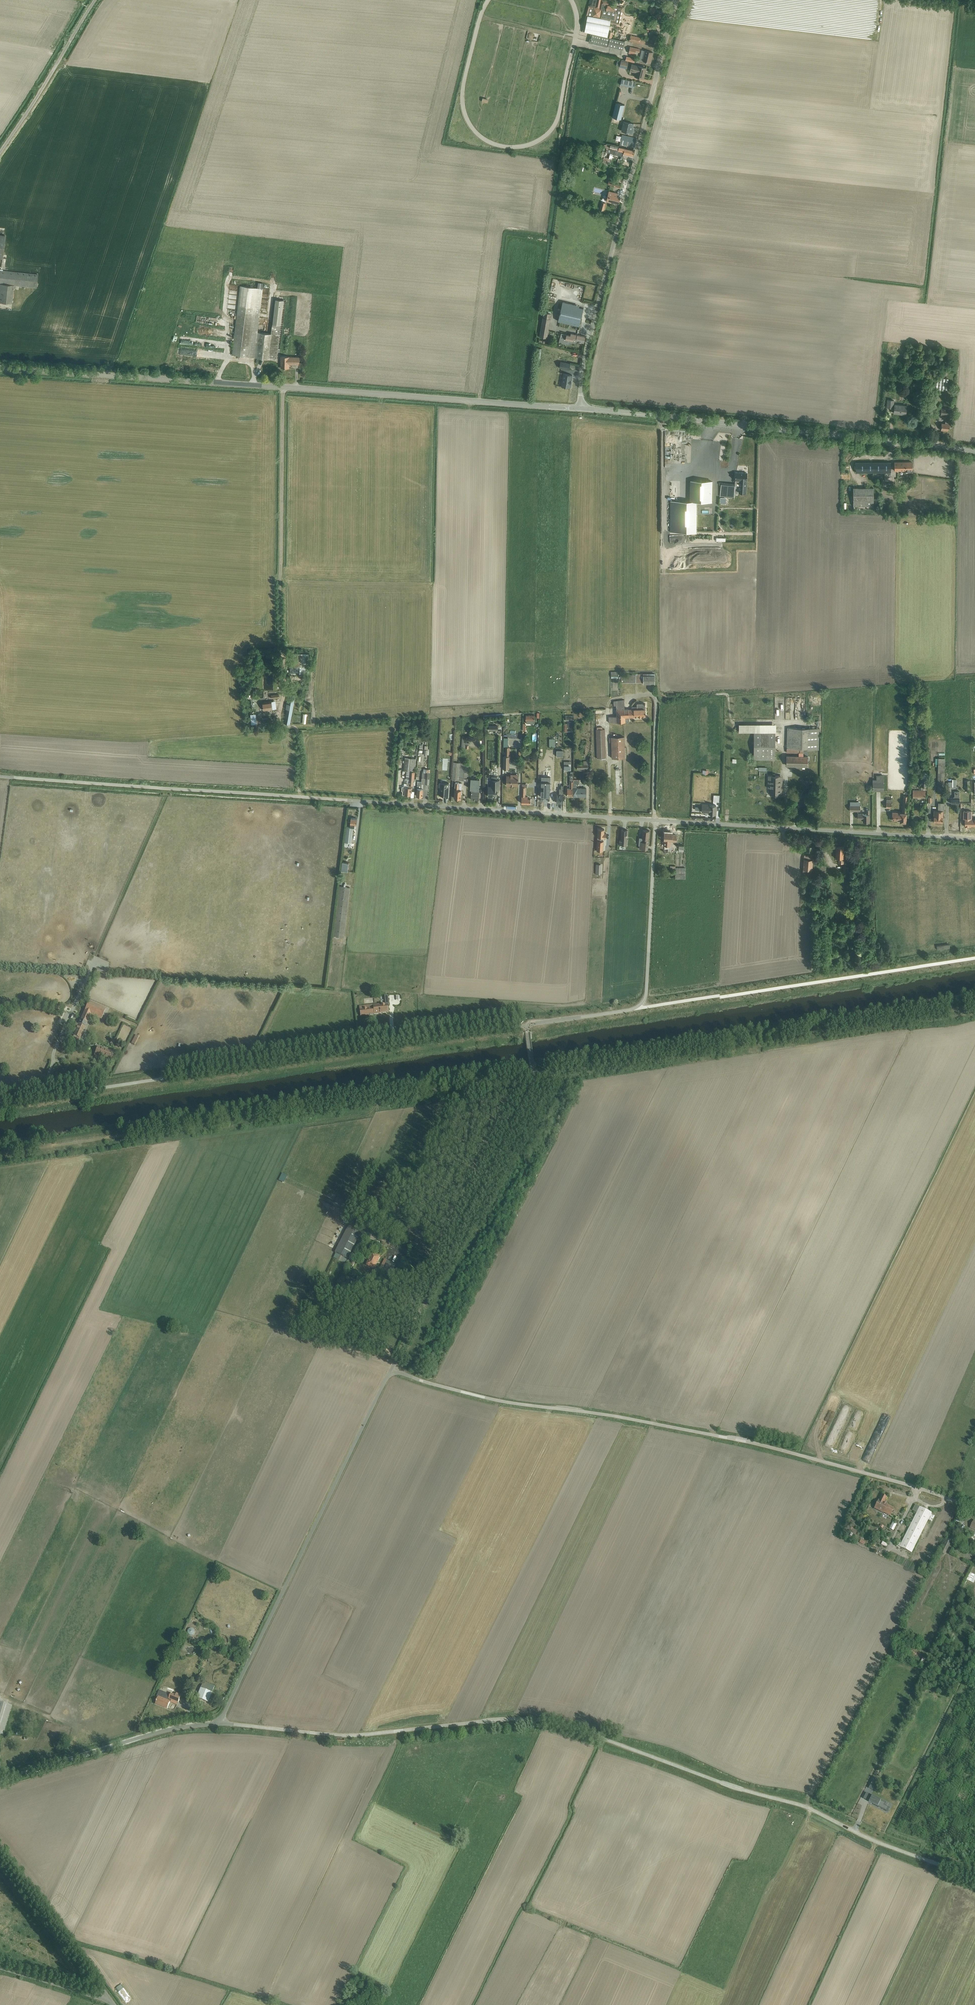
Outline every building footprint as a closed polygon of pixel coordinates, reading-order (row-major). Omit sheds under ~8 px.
[(582,31),(592,33),(607,37),(610,23),(619,25),(623,8),(614,6),(609,5),(610,3),(605,2),(605,0),(596,0),(595,7),(592,6),(591,6),(588,5),(582,31)] [(592,33),(590,42),(623,49),(625,41),(607,37),(592,33)] [(660,39),(652,37),(652,40),(649,39),(647,45),(658,47),(660,39)] [(650,63),(653,52),(645,50),(644,51),(642,50),(640,59),(642,60),(642,61),(650,63)] [(643,78),(646,68),(631,64),(630,71),(636,72),(635,76),(643,78)] [(621,79),(620,84),(634,87),(635,82),(621,79)] [(624,105),(616,103),(612,117),(621,119),(624,105)] [(624,121),(621,131),(632,134),(633,129),(632,129),(633,123),(624,121)] [(619,143),(634,147),(636,138),(622,135),(619,143)] [(633,155),(634,150),(619,147),(610,145),(608,153),(621,156),(622,153),(633,155)] [(613,186),(620,188),(621,183),(623,183),(623,180),(618,179),(617,182),(609,180),(608,184),(614,185),(613,186)] [(620,197),(616,196),(617,193),(609,191),(606,201),(611,202),(611,201),(618,203),(620,197)] [(0,270),(0,302),(12,303),(14,285),(36,287),(38,274),(0,270)] [(262,288),(240,285),(232,354),(254,357),(276,360),(280,327),(272,326),(271,333),(257,331),(262,288)] [(280,325),(284,300),(276,299),(273,324),(280,325)] [(579,325),(583,308),(562,303),(558,320),(579,325)] [(543,312),(540,333),(547,334),(549,323),(550,318),(551,313),(543,312)] [(560,337),(565,338),(564,343),(567,343),(568,343),(571,342),(572,341),(575,342),(576,340),(583,341),(584,336),(571,333),(570,335),(561,333),(560,337)] [(299,364),(299,357),(289,357),(289,356),(281,356),(280,368),(289,368),(289,364),(299,364)] [(564,373),(562,386),(570,388),(572,375),(564,373)] [(935,377),(934,389),(946,390),(948,378),(935,377)] [(906,406),(895,404),(894,413),(905,414),(906,406)] [(951,409),(941,408),(940,415),(950,416),(951,409)] [(945,420),(945,423),(942,423),(941,430),(948,430),(949,428),(951,428),(952,424),(949,423),(949,421),(945,420)] [(891,472),(891,462),(856,462),(856,473),(891,472)] [(912,462),(894,462),(894,470),(912,470),(912,462)] [(735,480),(735,484),(721,483),(720,493),(734,495),(734,488),(736,488),(736,486),(739,486),(739,492),(746,493),(747,473),(735,472),(735,480)] [(712,501),(712,481),(690,481),(690,501),(712,501)] [(873,488),(853,488),(853,509),(873,509),(873,488)] [(696,532),(696,502),(671,502),(670,532),(696,532)] [(308,673),(309,654),(290,653),(289,672),(308,673)] [(620,677),(619,677),(618,683),(620,683),(643,683),(643,684),(654,684),(654,674),(643,674),(638,674),(638,675),(636,675),(620,675),(620,677)] [(290,723),(295,695),(289,694),(284,722),(290,723)] [(624,699),(613,701),(614,705),(616,705),(616,716),(616,722),(625,722),(625,717),(629,717),(646,716),(645,708),(645,703),(637,703),(637,706),(637,709),(632,709),(625,709),(624,699)] [(271,701),(262,702),(263,709),(272,708),(271,701)] [(573,716),(565,716),(565,721),(569,721),(569,726),(573,726),(573,716)] [(739,731),(776,731),(776,723),(739,723),(739,731)] [(597,729),(596,729),(597,759),(606,758),(605,729),(602,729),(602,726),(597,727),(597,729)] [(787,727),(786,753),(800,753),(800,754),(803,754),(803,748),(808,748),(808,749),(819,749),(819,728),(787,727)] [(775,732),(754,732),(754,760),(775,760),(775,732)] [(624,736),(609,737),(609,742),(611,742),(612,758),(625,757),(624,736)] [(786,755),(786,766),(807,767),(807,756),(786,755)] [(402,786),(402,790),(403,791),(402,794),(411,795),(411,791),(412,791),(412,790),(411,790),(411,787),(413,787),(413,784),(415,784),(416,779),(414,779),(416,758),(405,757),(404,770),(406,771),(405,780),(406,780),(406,779),(407,779),(406,783),(404,782),(404,786),(402,786)] [(453,762),(452,779),(468,781),(469,763),(453,762)] [(417,781),(417,796),(423,796),(423,784),(429,784),(430,769),(423,768),(423,772),(422,772),(422,781),(417,781)] [(772,775),(768,775),(768,788),(770,788),(770,794),(782,795),(783,776),(775,775),(775,773),(772,773),(772,775)] [(510,775),(506,775),(506,785),(518,785),(518,774),(510,774),(510,775)] [(914,791),(913,797),(925,798),(926,780),(930,780),(930,774),(921,774),(920,791),(914,791)] [(491,786),(488,786),(488,796),(497,796),(497,789),(500,789),(500,780),(497,779),(497,776),(491,776),(491,779),(491,786)] [(541,776),(540,797),(549,798),(550,777),(541,776)] [(471,778),(470,788),(472,789),(471,799),(479,800),(480,778),(471,778)] [(573,779),(573,796),(586,796),(586,788),(577,787),(577,783),(579,783),(579,779),(573,779)] [(440,782),(440,787),(439,795),(440,795),(440,796),(442,796),(442,795),(443,795),(443,797),(448,797),(449,783),(440,782)] [(455,782),(454,798),(461,798),(461,794),(462,794),(462,790),(461,790),(462,783),(455,782)] [(522,784),(521,803),(530,803),(531,799),(528,798),(528,796),(525,796),(526,787),(527,787),(527,784),(522,784)] [(959,805),(959,793),(954,793),(954,799),(950,799),(950,805),(959,805)] [(901,814),(901,823),(907,823),(909,797),(904,797),(903,814),(901,814)] [(709,811),(709,814),(716,814),(716,810),(717,805),(702,804),(702,806),(700,806),(700,810),(702,810),(701,812),(705,812),(705,811),(709,811)] [(934,811),(934,822),(941,822),(941,813),(943,813),(943,805),(939,805),(939,811),(934,811)] [(864,822),(869,823),(869,811),(866,811),(866,815),(864,815),(864,816),(858,816),(858,820),(864,820),(864,822)] [(347,825),(345,842),(352,843),(353,826),(356,827),(356,824),(357,824),(357,818),(351,817),(351,821),(348,821),(348,826),(347,825)] [(598,829),(597,850),(603,851),(604,841),(602,841),(602,837),(606,837),(606,833),(604,833),(604,829),(598,829)] [(619,840),(619,845),(627,845),(627,830),(621,829),(621,840),(619,840)] [(640,841),(639,848),(647,849),(649,830),(643,830),(642,838),(644,838),(643,841),(640,841)] [(664,832),(663,854),(665,854),(665,852),(668,852),(668,843),(672,843),(672,832),(664,832)] [(836,846),(836,858),(838,858),(838,863),(843,863),(844,847),(836,846)] [(803,869),(812,870),(813,854),(804,853),(803,869)] [(675,866),(670,865),(670,870),(675,870),(675,878),(685,879),(685,867),(675,867),(675,866)] [(339,886),(333,935),(344,937),(350,887),(339,886)] [(95,968),(94,975),(108,976),(109,970),(95,968)] [(373,1005),(359,1007),(361,1016),(389,1012),(388,1005),(389,1005),(388,996),(384,996),(385,1005),(381,1005),(381,1004),(373,1005)] [(76,1023),(73,1030),(75,1031),(73,1036),(74,1036),(73,1038),(79,1041),(80,1038),(80,1039),(82,1035),(81,1035),(82,1033),(83,1033),(84,1031),(83,1031),(84,1029),(84,1030),(90,1015),(101,1019),(106,1008),(89,1001),(78,1024),(76,1023)] [(136,1035),(131,1044),(135,1045),(139,1037),(136,1035)] [(98,1046),(94,1056),(99,1057),(100,1055),(112,1059),(114,1053),(98,1046)] [(350,1223),(336,1253),(346,1258),(350,1251),(349,1251),(350,1250),(352,1251),(362,1229),(350,1223)] [(372,1253),(366,1265),(374,1269),(380,1257),(372,1253)] [(384,1260),(379,1270),(390,1275),(396,1265),(384,1260)] [(878,1500),(874,1508),(883,1513),(884,1513),(890,1516),(892,1513),(893,1513),(893,1512),(892,1512),(894,1508),(888,1505),(888,1504),(886,1503),(885,1504),(884,1503),(887,1497),(882,1495),(879,1500),(878,1500)] [(928,1520),(931,1514),(932,1513),(915,1504),(912,1510),(917,1512),(901,1543),(899,1542),(897,1545),(896,1547),(898,1548),(899,1547),(911,1553),(928,1520)] [(960,1513),(956,1522),(963,1525),(967,1516),(960,1513)] [(922,1542),(916,1553),(926,1558),(934,1544),(926,1539),(923,1543),(922,1542)] [(947,1540),(940,1552),(945,1555),(951,1542),(947,1540)] [(970,1572),(966,1579),(971,1582),(974,1575),(970,1572)] [(204,1681),(197,1698),(209,1703),(215,1686),(204,1681)] [(170,1699),(178,1702),(181,1695),(177,1693),(176,1695),(171,1693),(170,1695),(159,1690),(157,1696),(158,1696),(155,1704),(167,1709),(170,1702),(169,1701),(170,1699)] [(866,1792),(863,1798),(869,1801),(869,1802),(873,1804),(888,1812),(890,1808),(884,1805),(886,1802),(866,1792)]
